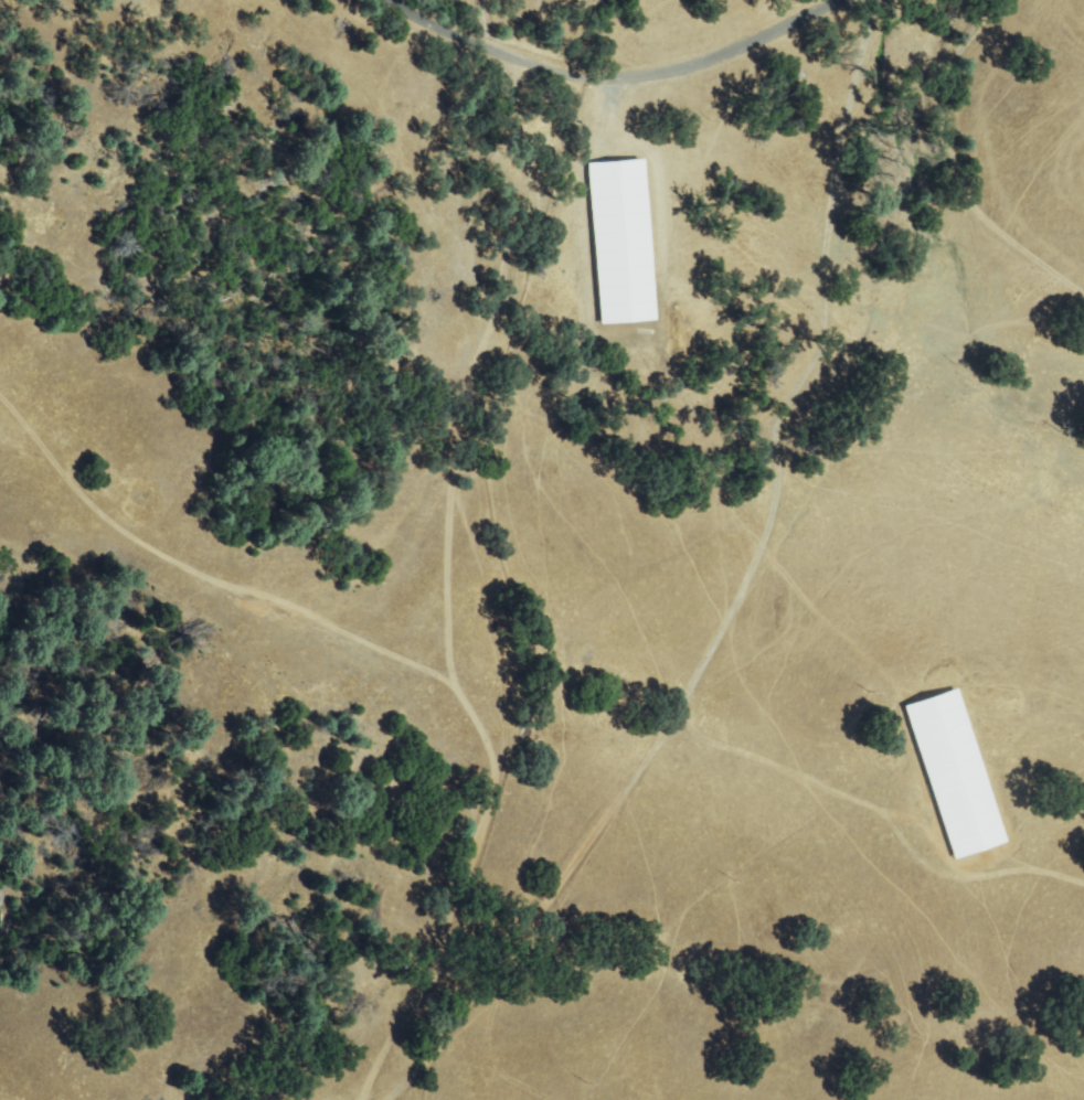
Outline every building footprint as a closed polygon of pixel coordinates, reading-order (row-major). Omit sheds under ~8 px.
[(574,709),(574,696),(593,696),(593,709),(574,709)] [(344,757),(342,771),(330,768),(332,755),(344,757)]
